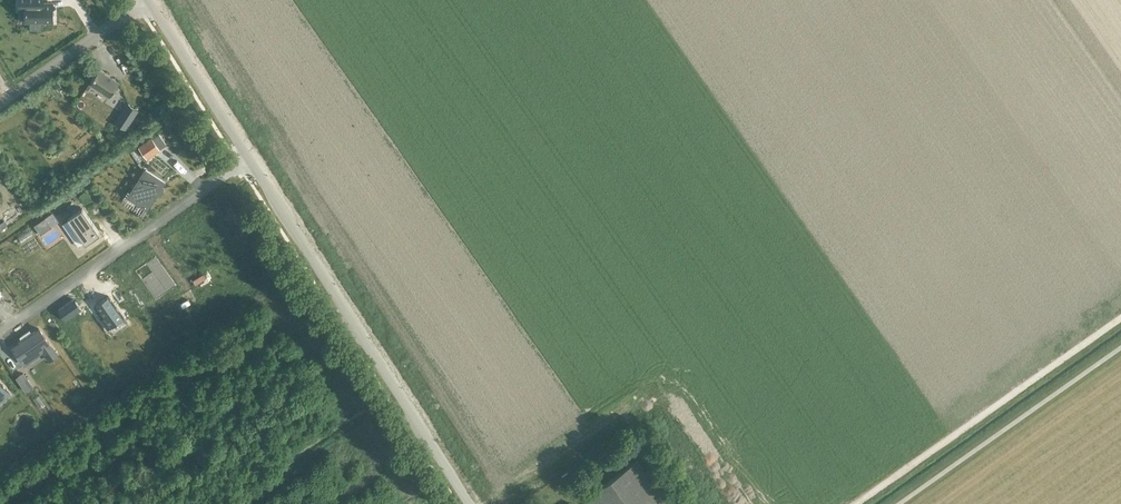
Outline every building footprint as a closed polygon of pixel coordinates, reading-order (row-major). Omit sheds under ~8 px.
[(19,10),(25,10),(25,22),(53,22),(53,2),(43,2),(43,0),(19,0),(19,10)] [(99,69),(90,83),(110,96),(119,82),(99,69)] [(129,104),(116,123),(126,129),(138,110),(129,104)] [(152,138),(137,148),(144,157),(158,147),(152,138)] [(165,182),(146,170),(128,196),(147,209),(165,182)] [(68,218),(86,244),(100,233),(82,208),(68,218)] [(35,226),(41,234),(52,226),(46,218),(35,226)] [(156,300),(176,286),(155,257),(135,271),(156,300)] [(108,296),(92,307),(108,330),(124,318),(108,296)] [(58,309),(65,320),(81,308),(74,298),(58,309)] [(12,347),(25,364),(43,351),(50,360),(58,355),(39,328),(12,347)] [(24,373),(16,378),(21,384),(28,379),(24,373)] [(10,394),(0,382),(0,403),(10,394)] [(637,461),(587,496),(593,503),(668,503),(637,461)]
